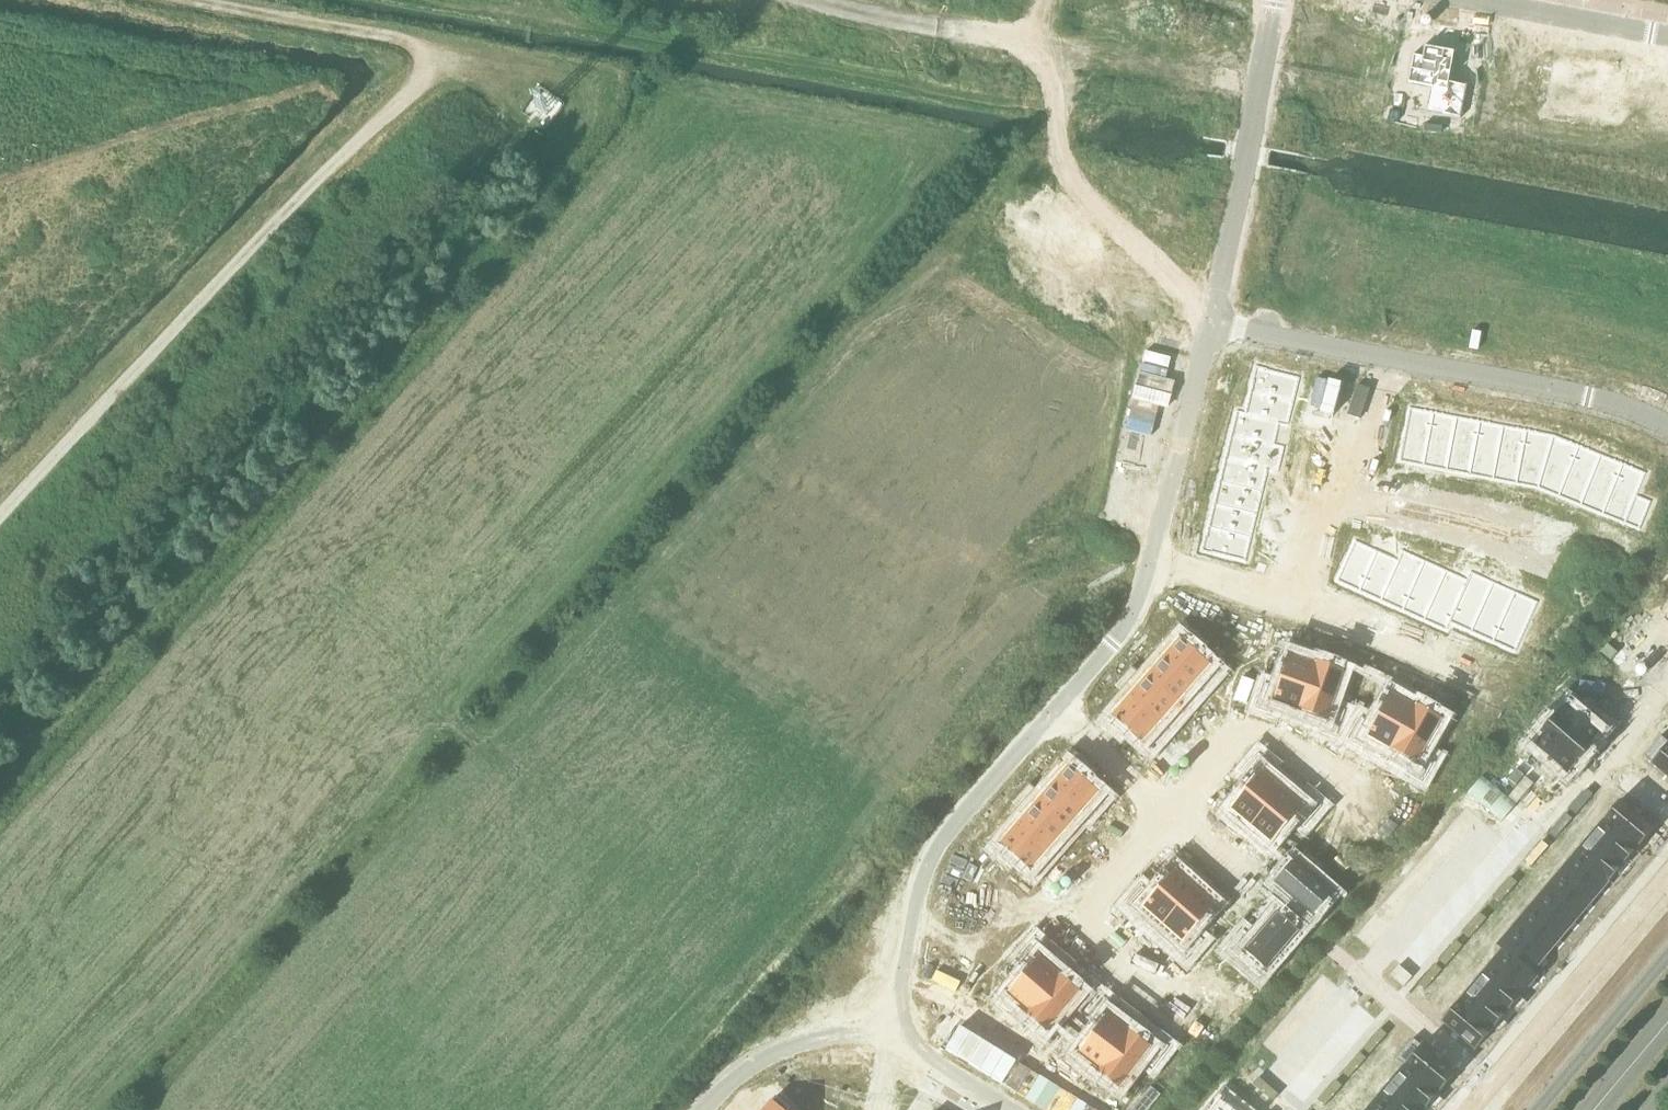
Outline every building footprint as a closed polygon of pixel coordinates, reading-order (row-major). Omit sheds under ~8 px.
[(1413,55),(1407,84),(1431,89),(1428,106),(1444,109),(1442,116),(1460,119),(1467,85),(1450,81),(1455,51),(1424,45),(1422,56),(1413,55)] [(1481,56),(1474,97),(1500,101),(1495,125),(1529,131),(1536,97),(1519,94),(1523,70),(1509,68),(1511,61),(1481,56)] [(1372,67),(1369,84),(1395,89),(1398,72),(1372,67)] [(1550,69),(1546,92),(1553,93),(1549,111),(1585,118),(1581,142),(1597,145),(1604,110),(1583,106),(1587,82),(1576,80),(1577,74),(1550,69)] [(1611,123),(1637,127),(1633,151),(1667,158),(1667,153),(1667,122),(1656,120),(1662,90),(1632,84),(1631,93),(1617,90),(1611,123)] [(1252,383),(1250,391),(1294,401),(1300,377),(1268,370),(1268,369),(1267,369),(1256,366),(1251,382),(1252,383)] [(1245,413),(1245,414),(1279,422),(1279,423),(1288,425),(1294,401),(1250,391),(1245,413)] [(1330,401),(1328,410),(1341,413),(1343,404),(1330,401)] [(1409,407),(1399,461),(1423,466),(1434,412),(1409,407)] [(1328,410),(1326,418),(1338,421),(1341,413),(1328,410)] [(1236,411),(1231,435),(1274,445),(1274,444),(1279,423),(1279,422),(1245,414),(1245,413),(1236,411)] [(1434,412),(1423,466),(1447,471),(1457,416),(1434,412)] [(1457,416),(1447,471),(1470,475),(1480,421),(1457,416)] [(1480,421),(1470,475),(1493,479),(1503,425),(1480,421)] [(1503,425),(1493,479),(1516,484),(1527,430),(1503,425)] [(1527,430),(1516,484),(1538,488),(1554,435),(1553,434),(1553,435),(1527,430)] [(1231,435),(1225,458),(1268,468),(1268,469),(1278,472),(1280,464),(1284,447),(1274,444),(1274,445),(1231,435)] [(1554,435),(1538,488),(1558,496),(1579,445),(1555,436),(1555,435),(1554,435)] [(1579,445),(1558,496),(1580,505),(1601,454),(1579,445)] [(1318,447),(1316,456),(1329,459),(1331,450),(1318,447)] [(1601,454),(1580,505),(1602,514),(1623,463),(1601,454)] [(1316,456),(1314,464),(1327,467),(1329,459),(1316,456)] [(1225,458),(1219,481),(1263,491),(1268,469),(1268,468),(1225,458)] [(1623,463),(1602,514),(1625,524),(1646,473),(1623,463)] [(1380,475),(1378,484),(1391,487),(1393,478),(1380,475)] [(1219,481),(1214,504),(1257,514),(1263,491),(1219,481)] [(1435,484),(1432,497),(1440,499),(1443,486),(1435,484)] [(1277,486),(1275,494),(1288,498),(1290,489),(1277,486)] [(1443,486),(1440,499),(1449,501),(1452,488),(1443,486)] [(1275,494),(1273,503),(1286,506),(1288,498),(1275,494)] [(1481,498),(1475,510),(1483,514),(1489,501),(1481,498)] [(1489,501),(1483,514),(1492,517),(1497,505),(1489,501)] [(1387,502),(1384,515),(1392,517),(1396,504),(1387,502)] [(1214,504),(1208,527),(1251,537),(1257,514),(1214,504)] [(1396,504),(1392,517),(1401,519),(1404,506),(1396,504)] [(1434,513),(1431,526),(1439,528),(1442,515),(1434,513)] [(1442,515),(1439,528),(1448,530),(1451,517),(1442,515)] [(1521,515),(1515,527),(1523,531),(1529,519),(1521,515)] [(1529,519),(1523,531),(1532,534),(1537,522),(1529,519)] [(1205,535),(1201,551),(1213,554),(1214,554),(1245,561),(1251,537),(1208,527),(1206,535),(1205,535)] [(1481,529),(1476,541),(1484,545),(1489,533),(1481,529)] [(1266,532),(1264,540),(1273,542),(1277,544),(1279,535),(1266,532)] [(1560,532),(1555,544),(1563,548),(1568,536),(1560,532)] [(1489,533),(1484,545),(1492,548),(1497,536),(1489,533)] [(1568,536),(1563,548),(1571,551),(1576,539),(1568,536)] [(1355,540),(1336,581),(1359,591),(1378,551),(1355,540)] [(1590,545),(1584,557),(1593,561),(1598,548),(1590,545)] [(1399,560),(1381,601),(1402,611),(1425,561),(1402,550),(1398,560),(1399,560)] [(1378,551),(1359,591),(1381,601),(1399,560),(1398,560),(1378,551)] [(1526,557),(1517,567),(1524,572),(1532,562),(1526,557)] [(1425,561),(1402,611),(1424,621),(1447,570),(1425,561)] [(1532,562),(1524,572),(1530,578),(1539,568),(1532,562)] [(1447,570),(1424,621),(1446,631),(1450,623),(1449,622),(1468,580),(1467,580),(1447,570)] [(1468,580),(1449,622),(1450,623),(1471,632),(1493,582),(1471,572),(1467,580),(1468,580)] [(1493,582),(1471,632),(1492,642),(1515,591),(1493,582)] [(1515,591),(1492,642),(1515,652),(1538,602),(1515,591)] [(1184,633),(1162,658),(1198,689),(1197,690),(1201,694),(1220,672),(1194,650),(1198,645),(1184,633)] [(1265,683),(1256,708),(1270,713),(1272,708),(1298,717),(1317,664),(1316,664),(1312,663),(1314,658),(1297,652),(1296,657),(1290,654),(1278,688),(1265,683)] [(1162,658),(1145,677),(1181,708),(1182,707),(1197,690),(1198,689),(1162,658)] [(1317,664),(1298,717),(1323,726),(1321,731),(1336,736),(1345,712),(1332,707),(1345,671),(1317,661),(1316,664),(1317,664)] [(1242,675),(1233,700),(1247,705),(1256,681),(1242,675)] [(1145,677),(1129,695),(1169,730),(1186,711),(1182,707),(1181,708),(1145,677)] [(1643,689),(1626,709),(1636,718),(1653,698),(1643,689)] [(1362,717),(1349,739),(1387,761),(1389,756),(1388,756),(1416,707),(1415,706),(1412,704),(1414,700),(1399,692),(1397,696),(1391,693),(1374,723),(1362,717)] [(1129,695),(1107,721),(1121,733),(1125,728),(1150,751),(1154,746),(1169,730),(1129,695)] [(1655,709),(1662,715),(1667,708),(1667,703),(1664,699),(1655,709)] [(1416,707),(1388,756),(1389,756),(1412,769),(1409,774),(1423,781),(1435,759),(1424,752),(1443,719),(1417,704),(1415,706),(1416,707)] [(1557,713),(1548,723),(1585,756),(1595,745),(1593,744),(1608,726),(1592,712),(1585,720),(1567,705),(1559,714),(1557,713)] [(1223,712),(1218,719),(1227,728),(1233,721),(1223,712)] [(1652,713),(1643,723),(1650,729),(1659,719),(1652,713)] [(1532,745),(1521,758),(1555,787),(1566,774),(1574,765),(1576,766),(1585,756),(1548,723),(1539,734),(1541,735),(1532,745)] [(1643,757),(1667,778),(1667,742),(1661,736),(1643,757)] [(1615,742),(1605,755),(1613,760),(1623,748),(1615,742)] [(1197,744),(1191,750),(1201,759),(1207,752),(1197,744)] [(1154,746),(1150,751),(1147,755),(1162,768),(1169,759),(1154,746)] [(1191,750),(1185,757),(1195,766),(1201,759),(1191,750)] [(1252,782),(1230,809),(1234,813),(1231,817),(1244,828),(1247,824),(1251,827),(1287,784),(1267,767),(1270,763),(1259,753),(1242,773),(1252,782)] [(1072,760),(1050,785),(1086,817),(1085,818),(1087,819),(1106,798),(1082,777),(1087,772),(1072,760)] [(1287,784),(1251,827),(1254,830),(1251,833),(1264,845),(1267,841),(1272,844),(1295,817),(1305,826),(1322,806),(1310,796),(1306,800),(1287,784)] [(1050,785),(1034,804),(1070,836),(1085,818),(1086,817),(1050,785)] [(1586,789),(1578,799),(1585,805),(1593,795),(1586,789)] [(1578,799),(1569,809),(1576,815),(1585,805),(1578,799)] [(1620,800),(1602,821),(1637,850),(1654,829),(1620,800)] [(1314,848),(1352,814),(1341,802),(1303,836),(1314,848)] [(1034,804),(1017,823),(1053,854),(1070,836),(1034,804)] [(1537,812),(1531,819),(1541,827),(1547,821),(1537,812)] [(1566,813),(1557,823),(1564,829),(1572,819),(1566,813)] [(1129,821),(1123,828),(1133,837),(1139,830),(1129,821)] [(1602,821),(1574,855),(1608,883),(1637,850),(1602,821)] [(1017,823),(995,848),(1009,861),(1013,856),(1035,875),(1053,854),(1017,823)] [(1557,823),(1549,833),(1555,839),(1564,829),(1557,823)] [(1542,841),(1533,851),(1540,857),(1549,847),(1542,841)] [(1533,851),(1525,861),(1531,867),(1540,857),(1533,851)] [(1102,852),(1096,859),(1106,868),(1112,861),(1102,852)] [(1574,855),(1559,873),(1593,902),(1608,883),(1574,855)] [(1096,859),(1090,865),(1100,874),(1106,868),(1096,859)] [(1277,880),(1275,883),(1306,910),(1302,915),(1310,922),(1314,916),(1313,916),(1333,893),(1294,860),(1277,880)] [(1142,886),(1125,906),(1156,933),(1196,887),(1193,884),(1196,880),(1183,869),(1180,873),(1176,869),(1152,895),(1142,886)] [(1559,873),(1543,891),(1578,920),(1593,902),(1559,873)] [(1511,877),(1502,887),(1509,893),(1517,883),(1511,877)] [(961,887),(951,911),(965,917),(963,927),(962,927),(959,945),(994,950),(996,934),(999,934),(999,931),(997,931),(999,915),(1009,916),(1010,907),(1031,910),(1030,911),(1042,913),(1044,895),(1023,886),(1021,899),(1012,898),(1012,897),(992,894),(992,899),(985,898),(985,897),(961,887)] [(1196,887),(1156,933),(1186,960),(1204,941),(1193,932),(1217,905),(1212,901),(1216,898),(1203,886),(1199,890),(1196,887)] [(1502,887),(1494,897),(1500,903),(1509,893),(1502,887)] [(1543,891),(1528,909),(1562,938),(1578,920),(1543,891)] [(1062,895),(1057,902),(1067,911),(1072,904),(1062,895)] [(1528,909),(1513,927),(1547,956),(1562,938),(1528,909)] [(1244,930),(1227,950),(1260,978),(1300,932),(1277,912),(1254,939),(1244,930)] [(1480,913),(1471,923),(1478,929),(1487,919),(1480,913)] [(1471,923),(1463,933),(1469,939),(1478,929),(1471,923)] [(1513,927),(1497,946),(1502,950),(1503,949),(1532,974),(1532,973),(1547,956),(1513,927)] [(1030,968),(1006,994),(1011,998),(1008,1002),(1021,1013),(1024,1010),(1026,1012),(1027,1012),(1064,970),(1065,971),(1068,967),(1036,939),(1019,959),(1030,968)] [(1456,940),(1447,950),(1454,956),(1463,946),(1456,940)] [(1213,942),(1205,953),(1213,958),(1220,946),(1213,942)] [(1502,950),(1487,967),(1521,996),(1537,977),(1532,973),(1532,974),(1503,949),(1502,950)] [(1447,950),(1439,960),(1446,966),(1454,956),(1447,950)] [(1435,964),(1427,974),(1434,980),(1442,970),(1435,964)] [(1412,977),(1399,965),(1390,975),(1404,987),(1412,977)] [(1125,966),(1117,976),(1125,982),(1133,972),(1125,966)] [(1487,967),(1459,1001),(1493,1030),(1521,996),(1487,967)] [(1026,1012),(1025,1014),(1046,1032),(1071,1004),(1082,1013),(1098,993),(1087,983),(1083,987),(1065,971),(1064,970),(1027,1012),(1026,1012)] [(1427,974),(1418,984),(1425,990),(1434,980),(1427,974)] [(1099,1026),(1078,1054),(1082,1058),(1079,1062),(1093,1072),(1096,1068),(1098,1070),(1099,1071),(1136,1022),(1104,997),(1088,1018),(1099,1026)] [(1459,1001),(1441,1021),(1476,1050),(1493,1030),(1459,1001)] [(1098,1070),(1097,1072),(1120,1090),(1143,1059),(1154,1068),(1169,1047),(1178,1036),(1165,1026),(1166,1025),(1161,1021),(1161,1023),(1147,1013),(1139,1024),(1136,1022),(1099,1071),(1098,1070)] [(1380,1028),(1372,1038),(1378,1044),(1387,1034),(1380,1028)] [(1372,1038),(1363,1048),(1370,1054),(1378,1044),(1372,1038)] [(1413,1039),(1395,1060),(1403,1066),(1404,1065),(1438,1094),(1455,1074),(1413,1039)] [(1360,1052),(1351,1062),(1358,1068),(1366,1058),(1360,1052)] [(1351,1062),(1342,1072),(1349,1078),(1358,1068),(1351,1062)] [(1375,1100),(1388,1109),(1425,1109),(1438,1094),(1404,1065),(1403,1066),(1375,1100)] [(1157,1082),(1164,1088),(1173,1077),(1165,1071),(1157,1082)] [(1263,1092),(1269,1086),(1259,1077),(1253,1084),(1263,1092)] [(1336,1080),(1327,1090),(1334,1096),(1342,1086),(1336,1080)] [(1161,1095),(1151,1086),(1144,1095),(1131,1109),(1148,1109),(1161,1095)] [(1269,1086),(1263,1092),(1273,1101),(1279,1094),(1269,1086)] [(1327,1090),(1318,1100),(1325,1106),(1334,1096),(1327,1090)] [(764,1109),(789,1109),(791,1108),(776,1096),(764,1109)] [(1217,1109),(1241,1109),(1226,1098),(1217,1109)] [(1367,1109),(1388,1109),(1375,1100),(1367,1109)]
